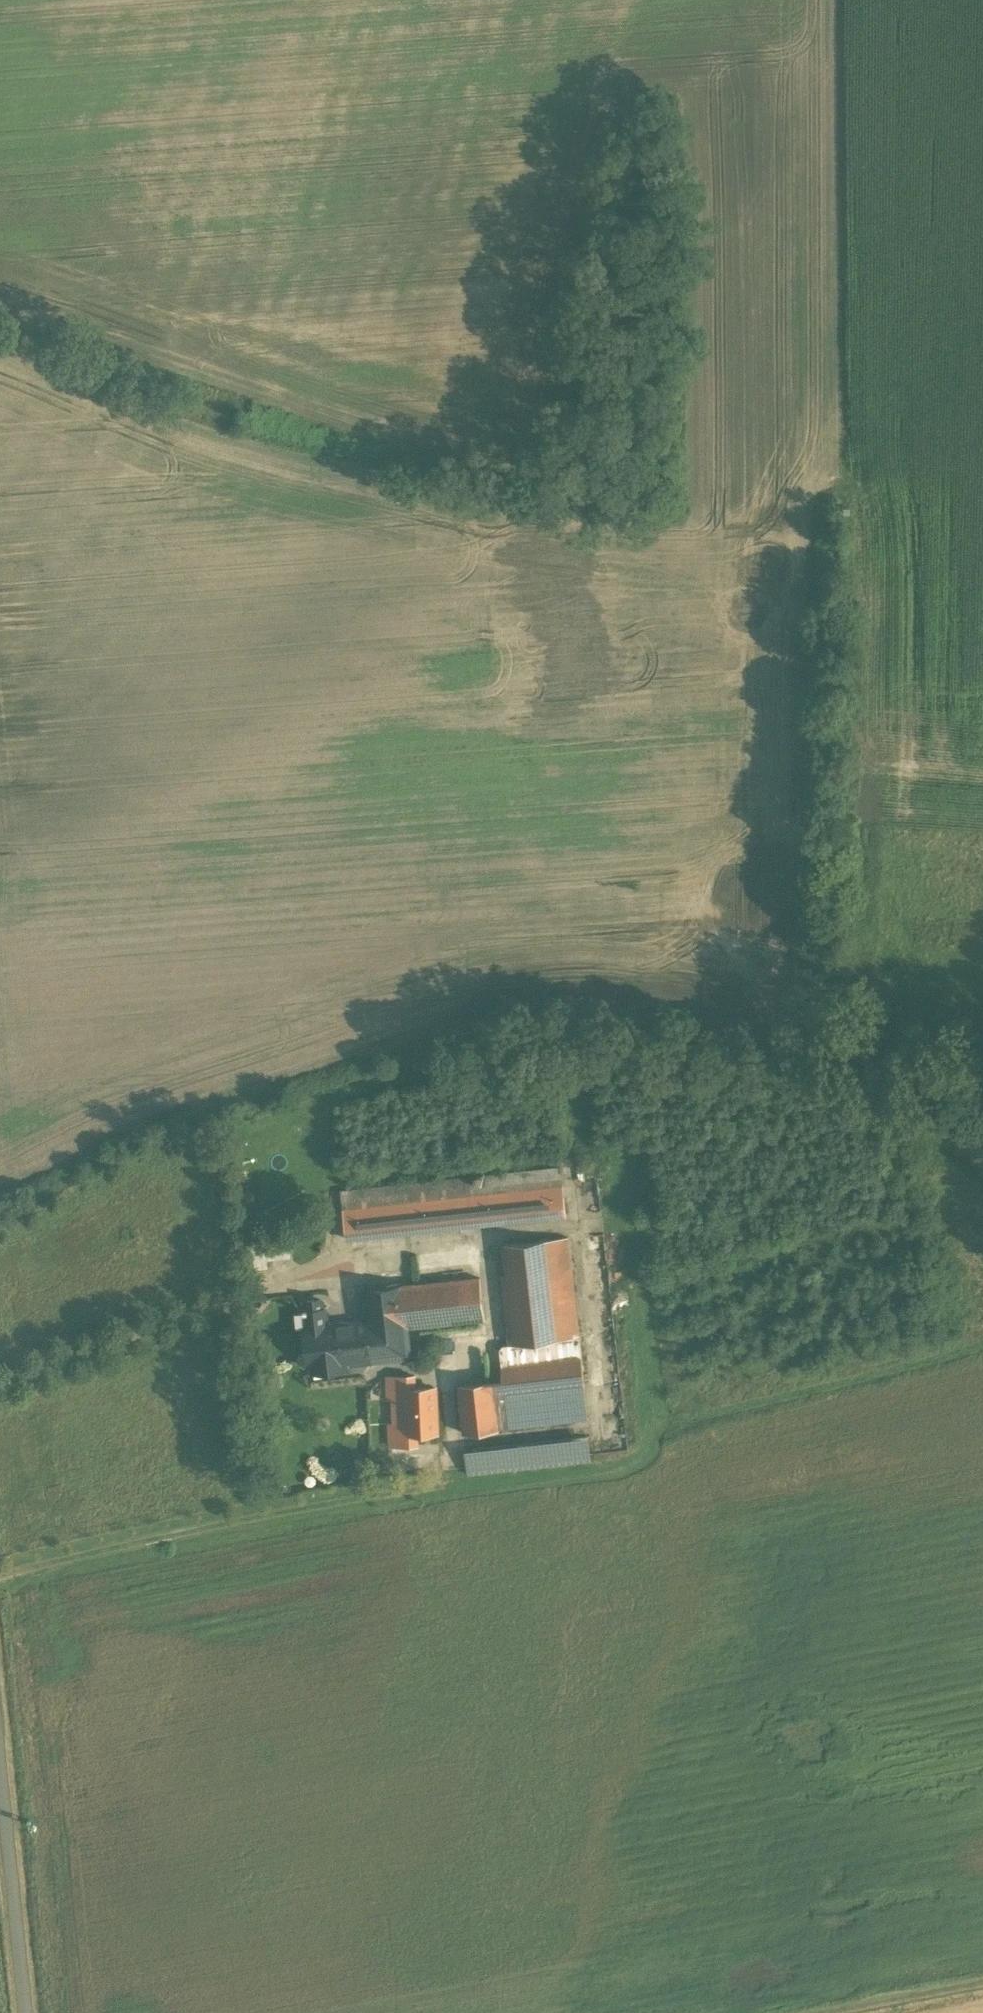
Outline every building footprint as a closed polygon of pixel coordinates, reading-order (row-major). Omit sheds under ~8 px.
[(560,1166),(342,1191),(348,1236),(566,1214),(560,1166)] [(569,1237),(502,1245),(514,1342),(499,1344),(503,1377),(455,1383),(461,1431),(591,1416),(569,1237)] [(366,1288),(369,1318),(374,1354),(375,1359),(408,1355),(405,1323),(484,1314),(480,1276),(366,1288)] [(347,1357),(374,1354),(369,1318),(327,1323),(325,1306),(322,1306),(321,1296),(306,1298),(307,1306),(302,1306),(302,1309),(297,1310),(293,1314),(295,1324),(299,1326),(304,1326),(308,1361),(311,1361),(312,1369),(348,1365),(347,1357)] [(434,1386),(408,1387),(410,1431),(437,1430),(434,1386)] [(537,1457),(593,1459),(594,1450),(568,1450),(569,1438),(538,1437),(537,1457)] [(525,1441),(470,1443),(472,1467),(526,1464),(525,1441)]
